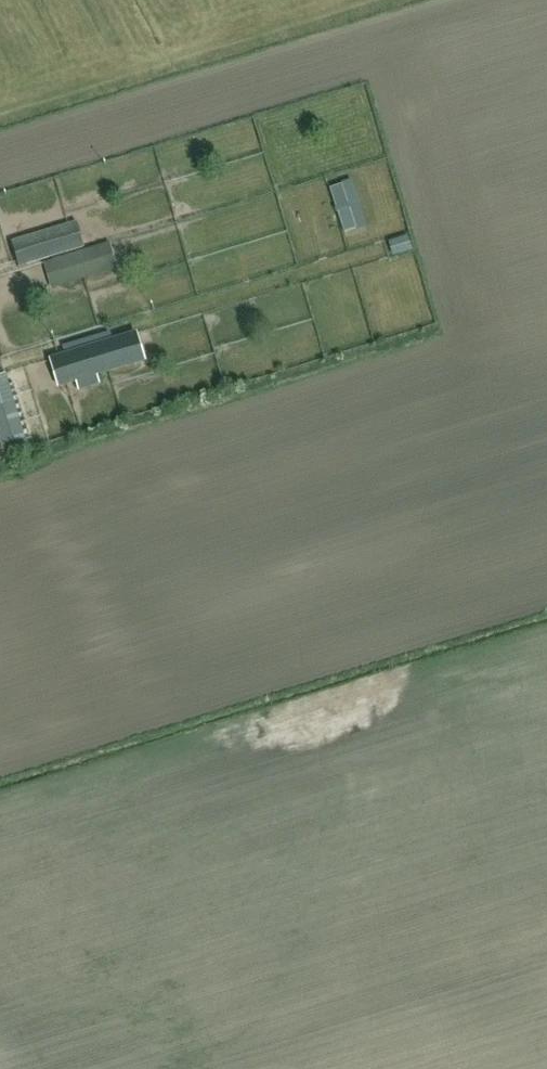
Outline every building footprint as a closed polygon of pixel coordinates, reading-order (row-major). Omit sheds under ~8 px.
[(358,229),(343,184),(331,188),(346,233),(358,229)] [(78,222),(10,242),(18,268),(85,248),(78,222)] [(110,243),(44,263),(52,290),(118,270),(110,243)] [(128,338),(60,359),(68,385),(77,382),(79,392),(99,386),(96,376),(136,364),(128,338)]
